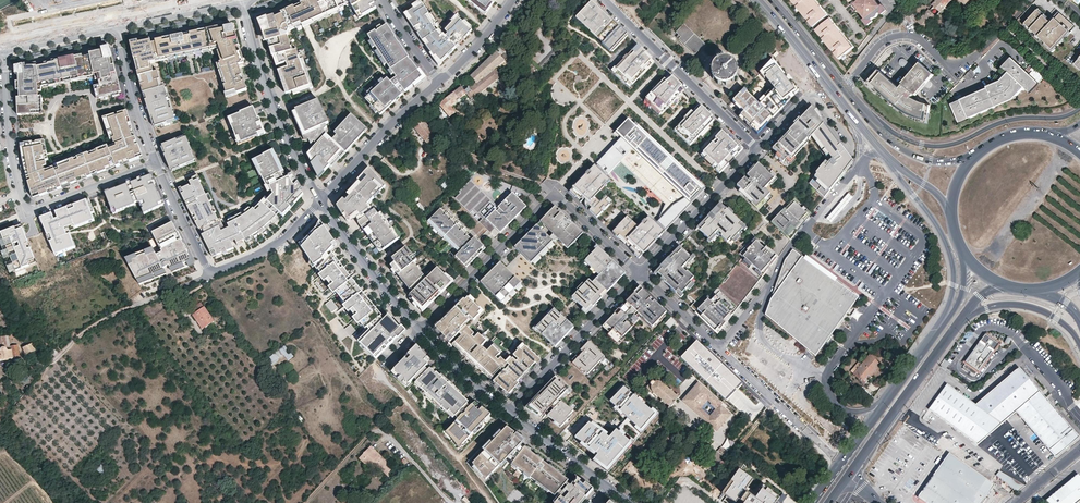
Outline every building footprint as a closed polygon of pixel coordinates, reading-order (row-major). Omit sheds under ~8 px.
[(294,8),(295,8),(301,5),(313,0),(310,0),(308,1),(300,3),(301,4),(294,8)] [(301,5),(309,21),(346,4),(344,0),(313,0),(301,5)] [(372,0),(344,0),(346,4),(347,5),(355,21),(376,8),(372,0)] [(467,0),(485,15),(489,9),(493,4),(494,3),(496,0),(467,0)] [(732,0),(726,4),(727,4),(729,5),(730,5),(731,7),(732,8),(733,9),(733,10),(734,11),(737,5),(732,0)] [(814,27),(829,15),(817,0),(792,0),(814,27)] [(877,2),(875,0),(862,0),(855,6),(860,12),(866,20),(869,23),(872,21),(875,19),(880,15),(882,13),(884,11),(877,2)] [(879,0),(877,2),(884,11),(887,9),(879,0)] [(940,11),(951,0),(928,0),(940,11)] [(576,17),(611,51),(626,35),(609,18),(592,1),(576,17)] [(425,2),(405,16),(411,25),(415,31),(419,37),(423,42),(445,26),(446,25),(439,14),(440,13),(439,11),(438,12),(432,4),(425,2)] [(346,4),(309,21),(311,25),(325,18),(324,16),(329,13),(331,16),(340,12),(339,9),(347,5),(346,4)] [(302,26),(304,29),(307,27),(311,26),(311,25),(309,21),(301,5),(295,8),(302,26)] [(281,17),(276,20),(275,17),(267,19),(261,21),(262,27),(264,27),(268,38),(269,38),(270,41),(272,41),(277,56),(280,65),(281,70),(289,93),(293,92),(310,86),(298,52),(297,50),(294,51),(293,47),(291,47),(288,37),(287,37),(289,31),(290,31),(302,26),(295,8),(280,15),(281,17)] [(1038,10),(1025,24),(1029,28),(1027,30),(1029,32),(1031,30),(1042,40),(1040,42),(1045,46),(1046,44),(1049,47),(1048,49),(1052,53),(1057,49),(1055,47),(1059,43),(1070,32),(1071,34),(1075,30),(1076,28),(1061,14),(1056,19),(1052,23),(1050,25),(1048,23),(1049,21),(1044,16),(1038,10)] [(929,11),(919,21),(924,26),(934,16),(929,11)] [(458,12),(446,25),(445,26),(423,42),(428,50),(439,64),(452,52),(456,48),(453,45),(456,41),(459,45),(471,32),(475,28),(467,21),(468,20),(465,17),(464,19),(458,12)] [(937,15),(932,20),(934,23),(940,17),(937,15)] [(261,21),(267,19),(267,18),(258,22),(260,28),(262,27),(261,21)] [(832,18),(816,30),(839,58),(855,46),(832,18)] [(679,35),(677,37),(695,55),(705,44),(684,24),(676,33),(679,35)] [(391,31),(387,26),(368,38),(371,43),(372,42),(392,70),(365,94),(367,96),(366,98),(379,112),(400,92),(402,95),(405,92),(405,93),(411,88),(416,84),(424,78),(411,61),(410,61),(407,64),(387,34),(391,31)] [(244,63),(238,40),(234,27),(223,29),(216,31),(207,33),(199,34),(190,36),(194,52),(202,50),(210,48),(219,47),(220,49),(221,51),(223,58),(220,59),(221,63),(220,63),(222,71),(219,72),(222,79),(225,78),(227,85),(224,86),(225,89),(227,94),(236,90),(237,93),(247,90),(244,81),(242,82),(239,73),(241,72),(239,65),(244,63)] [(1031,30),(1029,32),(1040,42),(1042,40),(1031,30)] [(407,64),(410,61),(408,58),(405,54),(406,53),(391,31),(387,34),(407,64)] [(1070,32),(1059,43),(1061,45),(1071,34),(1070,32)] [(187,53),(194,52),(190,36),(190,34),(184,35),(187,53)] [(187,53),(184,35),(179,36),(179,38),(172,40),(164,42),(156,43),(156,46),(157,49),(158,54),(159,59),(167,58),(175,56),(185,54),(187,53)] [(163,75),(162,70),(160,61),(160,59),(159,59),(158,54),(157,49),(156,46),(152,47),(152,44),(151,39),(130,43),(132,51),(134,60),(136,67),(137,70),(139,79),(142,91),(166,85),(165,80),(163,75)] [(277,56),(272,41),(270,41),(268,42),(272,57),(273,57),(277,56)] [(789,47),(776,58),(782,65),(795,54),(789,47)] [(112,67),(110,60),(113,59),(112,55),(111,51),(108,51),(108,48),(102,49),(103,52),(97,53),(97,50),(90,52),(91,56),(83,57),(75,59),(67,60),(71,78),(87,75),(87,74),(93,73),(94,77),(95,77),(100,97),(121,92),(121,90),(119,83),(117,76),(116,70),(113,70),(112,67)] [(626,61),(618,69),(621,73),(617,77),(628,86),(631,83),(633,85),(654,62),(646,55),(639,48),(634,53),(629,57),(626,61)] [(310,86),(293,92),(294,95),(313,88),(301,51),(298,52),(310,86)] [(505,61),(496,52),(482,66),(471,77),(477,83),(472,87),(470,86),(468,87),(469,89),(468,89),(477,96),(502,76),(496,69),(505,61)] [(67,58),(60,60),(60,62),(64,79),(71,78),(67,60),(67,59),(67,58)] [(911,98),(914,94),(915,96),(924,86),(926,87),(928,88),(929,87),(930,87),(931,85),(931,84),(931,83),(929,80),(934,75),(920,63),(915,68),(905,59),(904,58),(902,58),(901,58),(900,59),(899,60),(899,62),(899,63),(900,64),(910,73),(902,83),(903,85),(900,88),(879,70),(867,83),(868,85),(869,85),(890,103),(890,104),(891,106),(894,103),(897,105),(894,108),(901,113),(907,117),(912,119),(918,121),(924,123),(930,105),(926,104),(919,102),(913,99),(911,98)] [(1024,71),(1011,58),(1003,67),(1002,67),(1005,70),(1009,73),(1001,82),(1000,83),(1000,82),(988,87),(988,89),(976,95),(977,97),(973,99),(972,96),(962,101),(962,100),(952,105),(960,123),(970,119),(996,107),(996,108),(1017,99),(1016,97),(1024,88),(1030,93),(1038,84),(1024,71)] [(730,61),(728,60),(725,59),(722,59),(720,60),(717,61),(715,63),(713,65),(712,67),(711,70),(711,72),(711,75),(712,78),(713,80),(715,82),(717,84),(720,85),(722,85),(725,85),(728,85),(730,84),(732,83),(734,81),(736,79),(737,76),(737,74),(737,71),(737,68),(736,66),(734,64),(732,62),(730,61)] [(782,70),(774,60),(761,73),(772,88),(757,103),(744,91),(733,102),(746,115),(742,119),(757,134),(796,93),(780,72),(782,70)] [(64,79),(60,62),(53,64),(45,65),(37,67),(36,63),(30,64),(30,67),(26,67),(26,65),(15,67),(16,75),(19,75),(20,98),(17,98),(18,116),(40,114),(39,97),(39,91),(38,89),(42,88),(43,88),(42,83),(48,82),(48,83),(64,79)] [(621,73),(618,69),(617,69),(613,73),(617,77),(621,73)] [(289,93),(281,70),(280,71),(278,71),(286,94),(289,93)] [(997,79),(1001,82),(1009,73),(1005,70),(997,79)] [(64,79),(48,83),(49,87),(88,79),(87,75),(71,78),(64,79)] [(668,77),(646,99),(662,114),(681,95),(678,92),(681,88),(675,82),(668,77)] [(165,86),(167,86),(166,85),(142,91),(143,93),(163,87),(165,86)] [(890,103),(869,85),(868,85),(890,104),(890,103)] [(165,86),(163,87),(174,120),(176,120),(165,86)] [(163,87),(143,93),(147,105),(148,111),(153,125),(154,127),(174,120),(163,87)] [(445,100),(440,105),(450,117),(456,113),(451,106),(457,101),(459,103),(462,101),(460,99),(467,94),(472,100),(477,96),(468,89),(465,91),(462,87),(454,93),(445,100)] [(121,92),(100,97),(101,102),(123,97),(121,92)] [(400,92),(379,112),(381,114),(381,115),(394,102),(402,95),(400,92)] [(662,114),(646,99),(644,102),(660,117),(662,114)] [(319,102),(297,112),(311,145),(314,141),(316,146),(307,155),(319,177),(333,163),(338,157),(340,159),(354,143),(353,142),(355,139),(357,141),(367,129),(351,115),(330,138),(326,135),(329,132),(326,125),(320,110),(323,109),(319,102)] [(699,106),(677,129),(692,144),(701,134),(699,132),(703,129),(705,130),(711,124),(707,121),(711,118),(705,112),(699,106)] [(824,124),(811,107),(808,111),(820,127),(824,124)] [(254,109),(229,119),(239,144),(264,134),(254,109)] [(329,123),(323,109),(320,110),(326,125),(329,123)] [(29,184),(34,199),(83,180),(143,157),(135,134),(127,111),(104,118),(110,140),(113,140),(114,143),(84,155),(77,158),(54,166),(45,170),(43,167),(47,166),(46,160),(48,160),(45,141),(21,144),(22,154),(25,169),(29,184)] [(810,138),(820,127),(808,111),(805,113),(783,137),(785,139),(782,141),(781,139),(772,148),(758,163),(753,169),(737,186),(741,189),(738,192),(759,211),(764,206),(778,220),(773,225),(790,241),(792,238),(798,232),(810,216),(794,202),(793,204),(770,182),(802,149),(800,146),(803,143),(806,141),(808,138),(809,140),(810,138)] [(421,117),(412,125),(428,143),(430,142),(437,136),(421,117)] [(615,150),(597,164),(602,169),(604,166),(611,172),(623,159),(637,172),(641,167),(685,210),(705,189),(636,123),(634,125),(628,119),(614,133),(621,139),(616,144),(618,146),(615,150)] [(845,152),(824,124),(820,127),(841,155),(845,152)] [(841,155),(820,127),(810,138),(829,162),(828,164),(825,167),(822,165),(816,174),(817,174),(809,184),(813,188),(815,186),(819,189),(817,191),(824,198),(838,180),(837,179),(841,173),(848,165),(845,161),(843,162),(839,156),(841,155)] [(692,144),(677,129),(675,131),(690,146),(692,144)] [(712,143),(703,153),(707,158),(705,160),(712,167),(715,164),(718,168),(716,170),(720,174),(743,149),(728,135),(727,137),(722,132),(719,135),(723,138),(715,146),(712,143)] [(716,139),(712,143),(715,146),(723,138),(719,135),(716,139)] [(186,136),(161,146),(171,172),(196,161),(186,136)] [(110,138),(81,149),(84,155),(114,143),(113,140),(110,140),(110,138)] [(616,144),(597,164),(615,150),(618,146),(616,144)] [(52,160),(54,166),(77,158),(75,151),(52,160)] [(286,179),(272,152),(256,160),(270,187),(271,187),(273,190),(275,194),(269,201),(265,205),(276,216),(279,213),(283,216),(291,208),(288,205),(291,201),(293,202),(299,195),(293,189),(295,187),(298,183),(294,176),(286,179)] [(841,155),(839,156),(843,162),(845,161),(849,158),(847,155),(845,152),(841,155)] [(270,187),(256,160),(253,161),(261,178),(262,177),(267,187),(266,187),(268,193),(273,190),(271,187),(270,187)] [(595,166),(570,192),(584,206),(597,218),(611,203),(599,191),(610,180),(595,166)] [(604,166),(602,169),(608,175),(611,172),(604,166)] [(641,167),(637,172),(668,202),(658,222),(666,230),(685,210),(641,167)] [(385,186),(369,168),(351,188),(353,190),(344,200),(346,202),(339,210),(347,221),(354,214),(368,201),(385,186)] [(271,222),(277,217),(276,216),(265,205),(262,203),(256,209),(255,208),(248,214),(247,213),(243,215),(245,216),(230,223),(232,227),(228,229),(225,223),(224,223),(201,175),(191,179),(193,183),(179,190),(213,257),(236,248),(233,241),(237,240),(239,243),(246,240),(253,236),(259,232),(266,227),(271,222)] [(151,176),(106,193),(113,214),(139,204),(144,214),(164,205),(151,176)] [(489,232),(496,225),(501,229),(525,205),(522,203),(510,191),(497,205),(495,207),(490,202),(492,201),(471,180),(459,192),(460,194),(455,199),(489,232)] [(288,205),(291,208),(303,194),(295,187),(293,189),(299,195),(293,202),(291,201),(288,205)] [(848,193),(826,219),(831,223),(853,197),(848,193)] [(93,201),(46,219),(60,257),(81,249),(75,232),(101,222),(93,201)] [(375,211),(368,201),(360,209),(366,217),(375,211)] [(737,235),(743,229),(741,228),(743,225),(733,216),(732,214),(731,213),(730,215),(727,212),(729,211),(727,210),(720,203),(715,209),(707,217),(704,220),(697,228),(698,229),(709,239),(713,235),(714,234),(715,235),(716,234),(718,231),(722,235),(721,236),(727,242),(731,238),(733,240),(737,235)] [(490,234),(495,229),(500,234),(506,228),(525,208),(527,207),(525,205),(501,229),(496,225),(489,232),(490,234)] [(555,207),(540,222),(545,227),(546,227),(549,230),(553,235),(554,235),(556,233),(560,237),(558,239),(558,240),(562,243),(564,241),(570,247),(574,243),(572,241),(577,236),(579,238),(583,233),(577,228),(575,230),(570,225),(572,223),(565,216),(563,218),(559,214),(561,212),(555,207)] [(366,217),(360,209),(354,214),(358,223),(361,228),(364,226),(369,222),(366,217)] [(398,235),(382,213),(378,215),(375,211),(366,217),(369,222),(364,226),(369,233),(375,241),(380,248),(389,241),(398,235)] [(465,266),(484,247),(477,240),(475,238),(471,242),(470,241),(465,237),(464,236),(460,232),(459,231),(455,227),(454,226),(449,222),(448,221),(444,217),(443,215),(439,211),(430,220),(435,226),(441,231),(446,236),(451,241),(457,246),(461,251),(459,253),(456,257),(465,266)] [(627,217),(612,233),(639,258),(644,254),(665,232),(649,217),(639,229),(627,217)] [(323,229),(325,227),(321,221),(316,230),(320,225),(323,229)] [(540,222),(537,225),(542,230),(545,227),(540,222)] [(173,272),(194,265),(173,223),(153,232),(163,251),(157,254),(154,249),(126,260),(140,285),(168,275),(164,268),(170,265),(173,272)] [(331,245),(335,242),(325,227),(323,229),(320,225),(316,230),(314,232),(309,238),(305,241),(301,246),(317,271),(318,270),(329,258),(326,255),(333,248),(331,245)] [(552,242),(553,241),(550,238),(546,234),(542,231),(542,230),(537,225),(515,248),(531,264),(533,262),(539,256),(540,255),(546,249),(547,247),(552,242)] [(26,236),(22,226),(2,234),(16,271),(36,263),(26,236)] [(16,271),(2,234),(0,234),(0,248),(10,273),(16,271)] [(392,245),(400,238),(398,235),(389,241),(392,245)] [(774,262),(777,257),(754,235),(740,250),(704,292),(690,307),(709,325),(718,333),(774,262)] [(383,252),(392,245),(389,241),(380,248),(378,250),(383,252)] [(691,257),(680,246),(672,254),(669,258),(664,262),(655,272),(664,282),(665,280),(671,286),(670,287),(675,292),(678,290),(682,294),(687,288),(692,283),(690,281),(694,278),(687,272),(686,273),(682,268),(687,263),(686,263),(686,262),(688,260),(691,257)] [(484,247),(465,266),(467,268),(485,248),(484,247)] [(613,262),(598,247),(586,260),(591,266),(590,267),(591,268),(596,273),(599,276),(592,283),(589,280),(577,292),(581,296),(576,301),(588,313),(593,307),(591,305),(617,278),(619,280),(625,273),(616,264),(615,266),(613,267),(610,265),(612,263),(613,262)] [(407,248),(393,259),(395,262),(407,252),(407,248)] [(546,249),(540,255),(542,257),(548,251),(546,249)] [(804,257),(793,249),(785,260),(772,293),(774,294),(770,299),(765,314),(815,356),(858,297),(836,280),(804,257)] [(395,262),(392,265),(412,289),(424,277),(424,276),(414,263),(409,257),(410,256),(407,252),(395,262)] [(546,261),(552,255),(549,252),(543,259),(546,261)] [(689,264),(696,257),(693,255),(691,257),(688,260),(686,262),(689,264)] [(837,278),(806,255),(804,257),(836,280),(837,278)] [(351,277),(340,264),(339,265),(337,263),(339,261),(335,258),(334,259),(331,256),(329,258),(318,270),(366,329),(367,328),(380,318),(378,315),(380,314),(377,310),(375,311),(374,309),(375,307),(372,304),(371,305),(369,303),(370,302),(363,292),(361,293),(359,290),(361,289),(355,282),(354,284),(349,278),(351,277)] [(539,256),(533,262),(535,264),(541,258),(539,256)] [(501,303),(521,283),(513,275),(511,278),(505,272),(507,269),(500,263),(480,283),(501,303)] [(412,289),(392,265),(391,266),(410,290),(412,289)] [(513,275),(507,269),(505,272),(511,278),(513,275)] [(332,286),(318,270),(317,271),(316,272),(329,289),(332,286)] [(417,295),(412,301),(422,313),(452,283),(445,275),(442,273),(441,274),(436,270),(427,279),(414,291),(414,292),(417,295)] [(315,273),(310,276),(322,292),(326,289),(315,273)] [(447,273),(445,275),(452,283),(454,281),(447,273)] [(414,291),(427,279),(424,277),(412,289),(414,291)] [(593,307),(619,280),(617,278),(591,305),(593,307)] [(633,298),(642,289),(640,287),(638,290),(632,296),(633,298)] [(666,313),(642,289),(633,298),(636,300),(630,306),(627,309),(624,306),(623,305),(603,327),(610,333),(619,342),(623,337),(641,318),(651,328),(655,325),(659,321),(664,315),(666,313)] [(366,329),(336,292),(334,295),(363,331),(366,329)] [(412,301),(417,295),(414,292),(409,297),(412,301)] [(576,301),(581,296),(577,292),(572,298),(576,301)] [(504,361),(500,356),(497,359),(495,357),(499,352),(497,350),(493,346),(488,352),(487,352),(488,351),(484,348),(484,349),(482,347),(487,341),(482,336),(479,334),(475,338),(473,336),(475,333),(469,328),(467,326),(469,325),(472,322),(471,321),(472,319),(474,321),(478,318),(483,312),(480,309),(475,304),(470,299),(467,296),(436,327),(452,341),(457,335),(458,334),(461,336),(460,338),(457,340),(474,356),(477,353),(481,357),(479,360),(495,375),(500,370),(502,373),(501,374),(495,381),(510,395),(542,362),(524,345),(520,349),(518,347),(517,349),(512,354),(514,356),(512,358),(512,357),(511,358),(506,363),(504,361)] [(632,296),(626,303),(627,303),(630,306),(636,300),(633,298),(632,296)] [(332,312),(338,308),(331,298),(325,303),(332,312)] [(200,303),(190,310),(203,329),(214,322),(200,303)] [(568,334),(561,328),(564,325),(568,328),(571,325),(558,312),(554,309),(551,312),(550,313),(545,318),(535,328),(540,333),(541,332),(547,338),(546,339),(555,347),(568,334)] [(403,332),(389,316),(384,321),(372,333),(369,331),(358,342),(376,359),(403,332)] [(372,333),(384,321),(381,317),(380,318),(367,328),(369,331),(372,333)] [(568,334),(571,331),(568,328),(564,325),(561,328),(568,334)] [(619,342),(610,333),(608,335),(619,346),(619,342)] [(999,342),(988,333),(983,340),(994,348),(999,342)] [(6,336),(0,337),(0,361),(14,359),(14,357),(19,356),(18,347),(11,347),(7,348),(6,336)] [(983,340),(982,339),(966,360),(968,361),(965,364),(976,373),(979,369),(980,369),(995,348),(994,348),(983,340)] [(492,378),(495,375),(479,360),(474,356),(457,340),(454,344),(492,378)] [(742,384),(696,340),(680,357),(726,400),(742,384)] [(575,356),(571,360),(573,363),(585,373),(587,375),(603,358),(604,357),(588,342),(580,351),(582,353),(585,356),(582,360),(580,358),(578,360),(577,358),(575,356)] [(33,344),(23,349),(26,355),(36,351),(33,344)] [(294,356),(285,345),(284,345),(279,350),(283,355),(288,361),(294,356)] [(749,353),(768,360),(771,352),(752,345),(749,353)] [(429,361),(416,348),(394,370),(401,377),(408,385),(415,378),(418,381),(417,382),(424,387),(430,393),(434,397),(433,398),(435,401),(438,403),(439,402),(444,406),(449,411),(455,417),(467,405),(468,403),(462,397),(456,392),(451,387),(448,390),(446,387),(448,385),(442,379),(436,374),(430,369),(428,371),(425,368),(428,365),(426,364),(429,361)] [(283,355),(279,350),(278,349),(274,353),(273,354),(278,360),(283,355)] [(905,354),(900,350),(896,356),(901,359),(905,354)] [(278,360),(273,354),(265,361),(271,367),(279,361),(278,360)] [(870,354),(862,365),(868,370),(865,373),(871,376),(880,365),(870,354)] [(775,368),(780,361),(773,356),(768,364),(775,368)] [(865,383),(869,379),(871,376),(865,373),(868,370),(862,365),(859,362),(851,372),(864,384),(865,383)] [(948,366),(942,362),(940,365),(945,370),(951,373),(952,372),(947,368),(948,366)] [(585,373),(573,363),(571,364),(583,375),(585,373)] [(781,363),(775,369),(786,379),(792,373),(781,363)] [(1048,401),(1019,367),(975,404),(947,384),(934,402),(923,417),(922,417),(922,418),(923,419),(923,420),(924,420),(930,411),(977,444),(1016,412),(1024,421),(1054,457),(1079,437),(1048,401)] [(1000,369),(978,387),(979,388),(983,385),(1002,370),(1000,369)] [(401,377),(394,370),(392,373),(399,380),(401,377)] [(657,376),(646,388),(653,395),(654,394),(671,408),(680,398),(663,383),(664,382),(657,376)] [(401,377),(399,380),(406,387),(408,385),(401,377)] [(537,417),(541,413),(544,415),(544,416),(547,418),(547,417),(561,427),(567,421),(566,419),(573,412),(561,402),(559,404),(556,402),(564,393),(568,389),(555,377),(552,380),(537,396),(525,409),(537,417)] [(869,379),(865,383),(878,392),(881,387),(869,379)] [(415,384),(421,390),(424,387),(417,382),(415,384)] [(717,431),(731,415),(721,406),(722,404),(699,383),(683,401),(717,431)] [(624,384),(609,401),(628,418),(644,432),(659,414),(624,384)] [(874,396),(863,386),(858,391),(869,402),(871,400),(872,399),(874,396)] [(430,393),(424,387),(421,390),(427,395),(430,393)] [(434,397),(430,393),(427,395),(426,397),(433,403),(435,401),(433,398),(434,397)] [(433,403),(440,409),(441,408),(444,406),(439,402),(438,403),(435,401),(433,403)] [(451,433),(449,436),(457,446),(460,443),(462,445),(491,415),(486,411),(475,403),(470,408),(457,422),(449,431),(451,433)] [(455,417),(454,418),(457,421),(457,422),(470,408),(467,405),(455,417)] [(441,408),(447,414),(449,411),(444,406),(441,408)] [(616,431),(633,444),(644,432),(628,418),(616,431)] [(457,421),(448,430),(449,431),(457,422),(457,421)] [(842,422),(840,424),(847,430),(849,427),(842,422)] [(589,424),(575,439),(598,457),(592,463),(607,474),(633,444),(616,431),(609,439),(589,424)] [(482,476),(486,480),(500,465),(499,464),(504,459),(505,459),(507,458),(510,455),(516,460),(515,461),(520,466),(527,470),(533,475),(539,480),(551,489),(557,494),(567,482),(568,481),(561,476),(549,466),(550,466),(543,461),(543,462),(537,457),(531,452),(525,448),(524,448),(520,445),(525,441),(518,436),(516,438),(513,435),(515,433),(507,427),(502,433),(498,437),(495,440),(485,450),(473,464),(476,468),(477,467),(484,474),(482,476)] [(494,439),(484,449),(485,450),(495,440),(494,439)] [(380,464),(388,473),(393,468),(371,446),(360,457),(373,471),(378,466),(380,464)] [(721,447),(718,452),(725,458),(729,454),(721,447)] [(949,454),(918,498),(924,502),(982,502),(986,496),(988,498),(991,494),(988,493),(994,485),(949,454)] [(516,460),(510,455),(507,458),(513,463),(515,461),(516,460)] [(513,463),(512,465),(517,469),(518,468),(520,466),(515,461),(513,463)] [(386,475),(388,473),(380,464),(378,466),(386,475)] [(108,471),(102,465),(97,471),(103,476),(108,471)] [(550,466),(549,466),(561,476),(562,475),(563,474),(551,465),(550,466)] [(476,468),(474,470),(481,477),(482,476),(484,474),(477,467),(476,468)] [(745,493),(754,479),(739,469),(719,499),(725,502),(776,502),(779,499),(764,489),(756,500),(745,493)] [(1013,490),(1017,493),(1024,486),(999,471),(994,475),(1002,481),(1013,490)] [(1079,476),(1061,490),(1045,502),(1078,502),(1079,501),(1079,477),(1079,476)] [(579,502),(584,497),(585,499),(590,493),(583,487),(585,484),(579,478),(575,483),(574,483),(571,486),(567,482),(557,494),(559,496),(561,497),(556,502),(580,502),(579,502)] [(549,491),(551,489),(539,480),(537,482),(536,483),(549,492),(549,491)] [(1008,495),(1013,490),(1002,481),(997,487),(1008,495)] [(590,493),(593,490),(585,484),(583,487),(590,493)]
